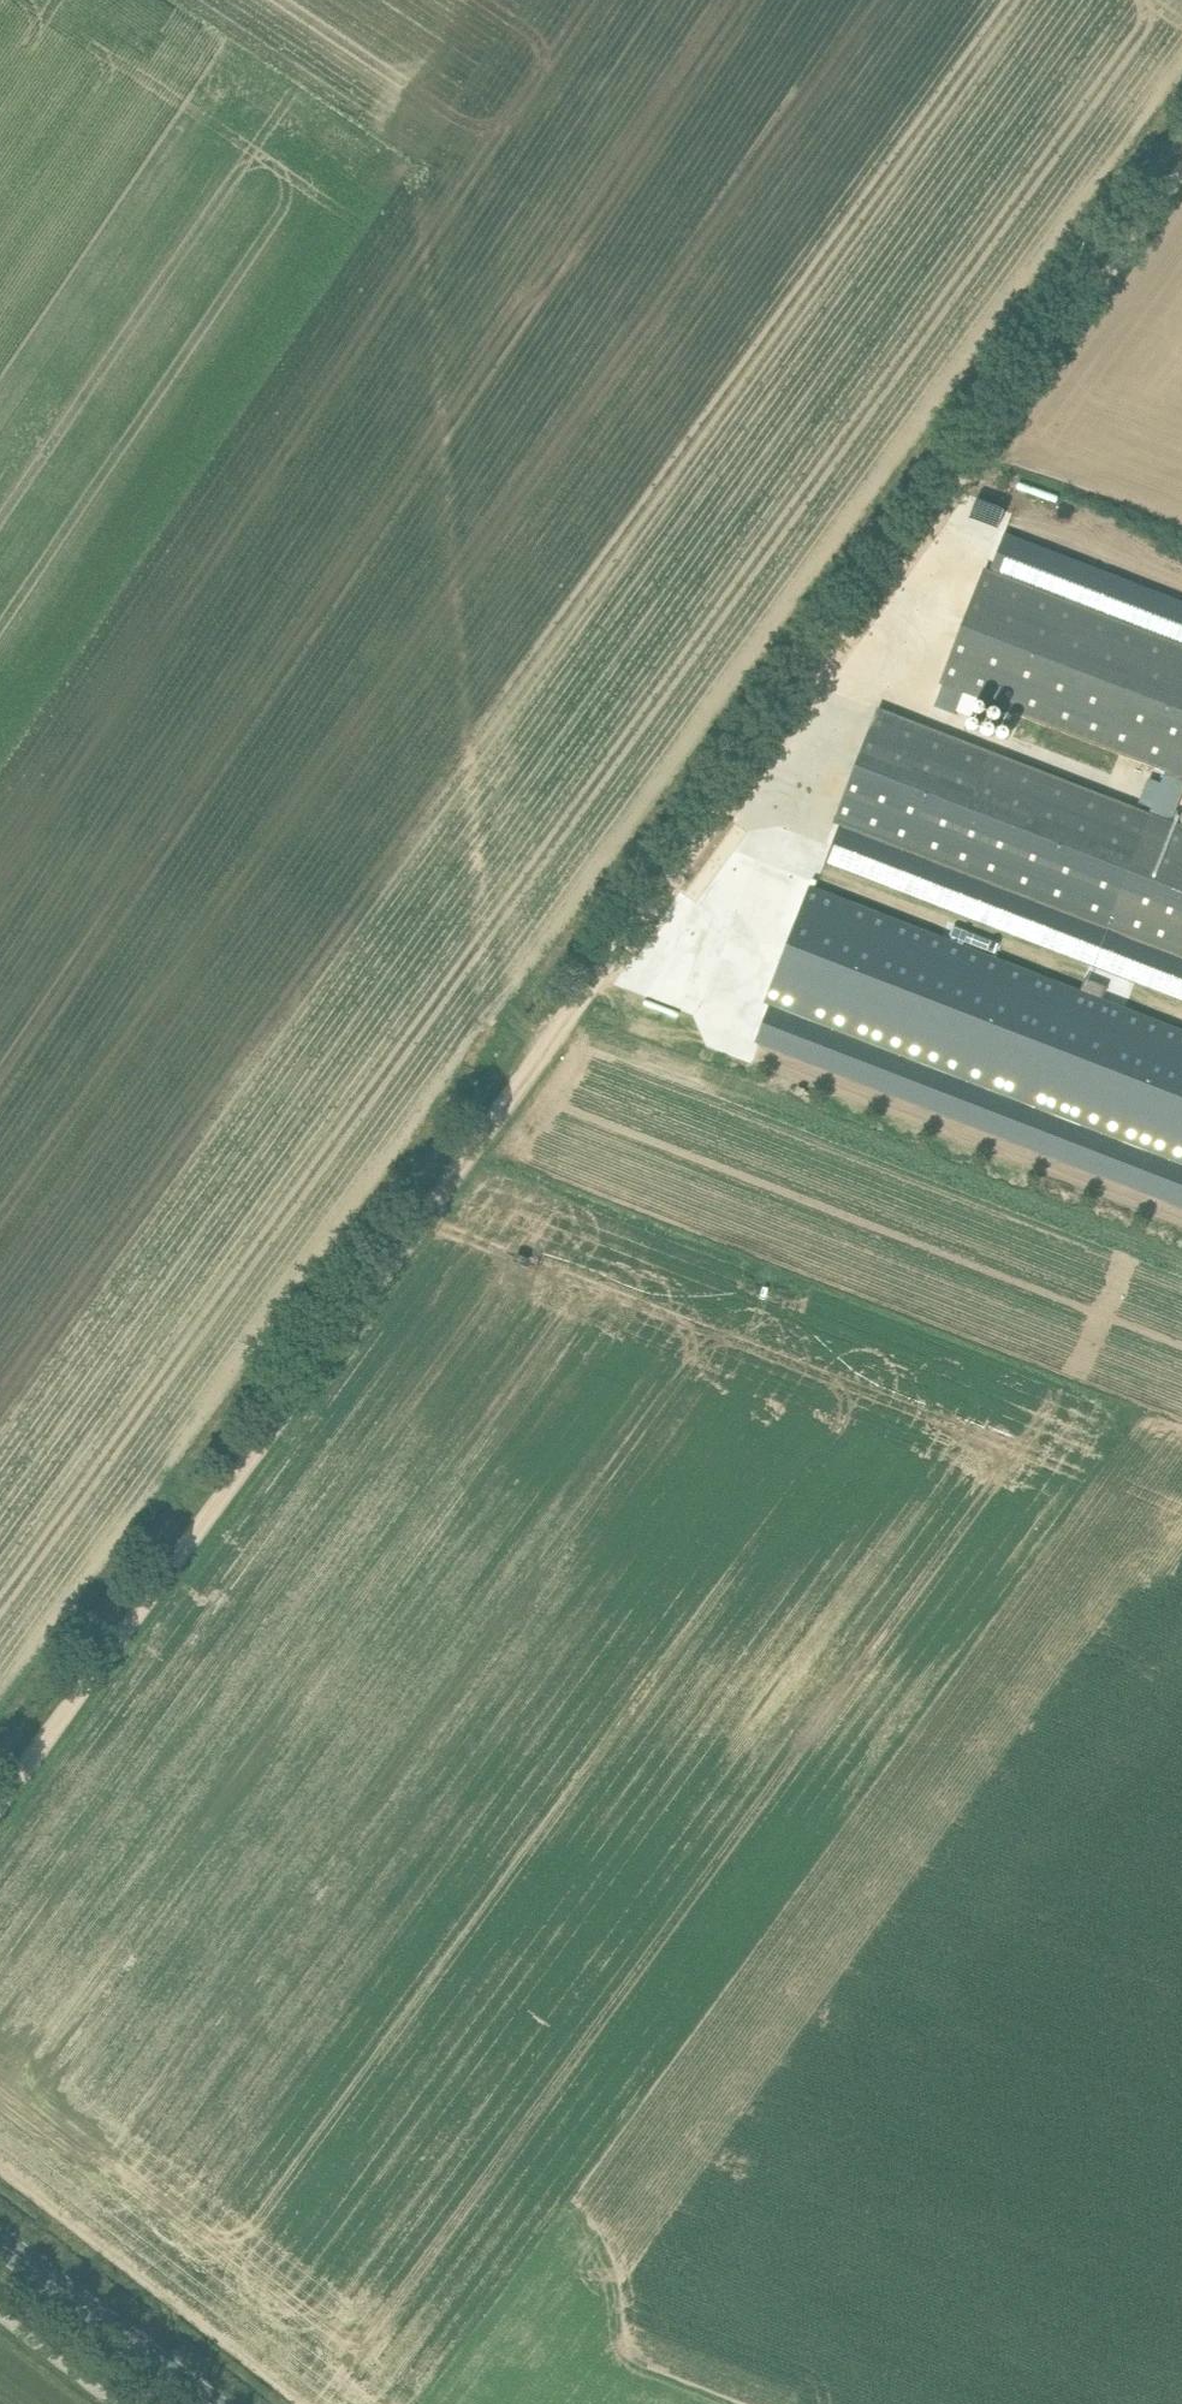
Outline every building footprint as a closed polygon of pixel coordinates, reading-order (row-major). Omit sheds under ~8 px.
[(950,571),(978,584),(986,566),(959,553),(950,571)] [(956,714),(960,701),(975,707),(979,697),(1167,770),(1151,812),(880,707),(836,822),(1104,926),(1181,957),(1181,824),(1173,820),(1181,797),(1181,644),(987,568),(942,683),(944,683),(935,706),(956,714)] [(1181,1137),(1181,1008),(844,877),(853,855),(831,846),(822,869),(818,867),(775,979),(1181,1137)]
